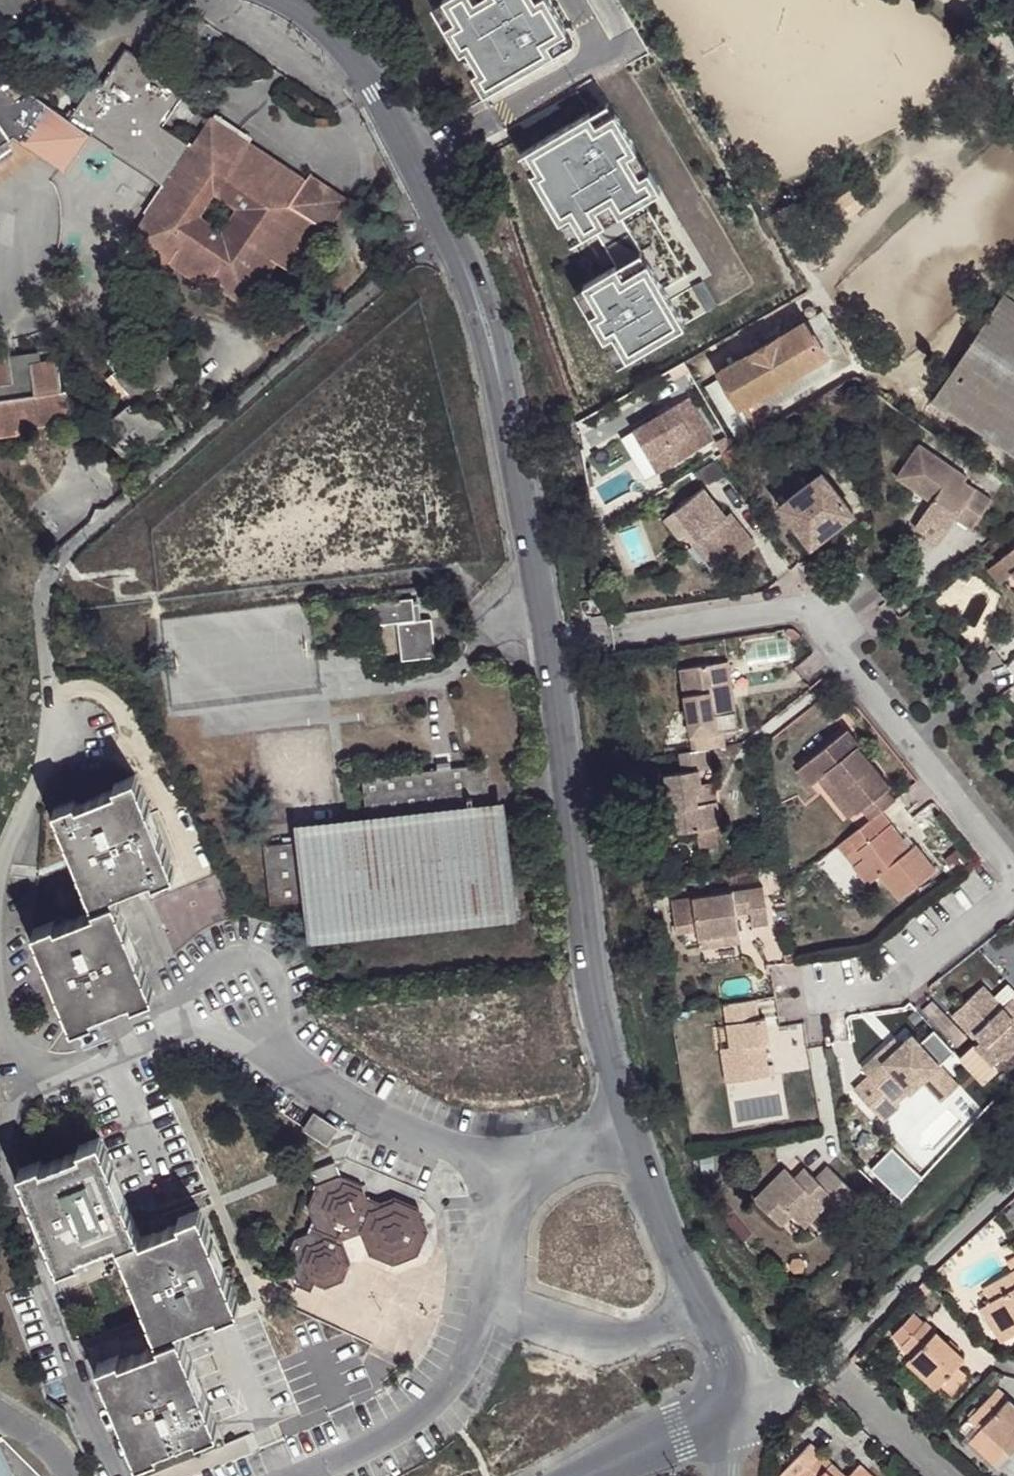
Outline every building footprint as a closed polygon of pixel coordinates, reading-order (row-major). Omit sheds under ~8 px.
[(437,4),(449,25),(439,32),(455,58),(465,52),(477,72),(472,75),(485,96),(549,58),(542,47),(552,41),(530,3),(520,9),(514,0),(443,0),(437,4)] [(520,9),(530,3),(528,0),(514,0),(520,9)] [(449,25),(437,4),(426,10),(439,32),(449,25)] [(465,52),(455,58),(479,99),(485,96),(472,75),(477,72),(465,52)] [(16,142),(41,159),(67,177),(95,139),(117,156),(117,159),(165,193),(173,184),(179,189),(156,223),(147,219),(123,253),(130,259),(134,255),(165,274),(170,270),(195,289),(191,296),(198,301),(207,290),(237,312),(234,317),(240,323),(276,272),(291,282),(321,238),(294,216),(310,190),(256,149),(252,150),(239,169),(204,142),(197,151),(169,130),(190,97),(134,53),(106,89),(97,85),(70,120),(34,95),(27,98),(0,60),(0,153),(16,142)] [(585,117),(522,155),(534,175),(539,173),(551,193),(541,200),(557,226),(567,220),(580,240),(592,233),(614,270),(582,289),(597,313),(588,319),(604,344),(612,339),(627,362),(684,327),(617,218),(649,198),(601,121),(591,127),(585,117)] [(217,124),(204,142),(239,169),(252,150),(217,124)] [(41,159),(16,142),(0,153),(0,188),(41,159)] [(534,175),(522,155),(516,159),(541,200),(551,193),(539,173),(534,175)] [(317,182),(310,190),(294,216),(321,238),(332,244),(356,209),(317,182)] [(580,240),(567,220),(557,226),(570,247),(580,240)] [(932,398),(1013,452),(1013,280),(1012,279),(932,398)] [(701,283),(690,289),(705,314),(716,308),(701,283)] [(597,313),(582,289),(573,294),(588,319),(597,313)] [(849,364),(818,315),(723,376),(726,382),(752,426),(755,432),(768,424),(763,416),(849,364)] [(149,334),(129,352),(135,359),(116,375),(113,377),(126,392),(116,400),(122,406),(103,423),(116,439),(109,446),(117,457),(139,439),(146,447),(166,429),(150,410),(147,413),(139,402),(156,387),(164,398),(187,377),(149,334)] [(612,339),(604,344),(618,368),(627,362),(612,339)] [(116,375),(135,359),(129,352),(123,345),(105,362),(116,375)] [(39,351),(9,357),(10,371),(30,368),(29,364),(40,362),(39,351)] [(9,357),(7,352),(0,353),(0,439),(18,436),(18,431),(25,430),(71,422),(67,391),(61,391),(56,359),(40,362),(29,364),(30,368),(10,371),(9,357)] [(752,426),(726,382),(710,391),(735,436),(752,426)] [(713,441),(690,400),(621,438),(645,481),(713,441)] [(901,478),(932,498),(935,494),(940,498),(937,502),(927,518),(951,533),(961,518),(977,529),(997,499),(969,481),(972,476),(923,444),(901,478)] [(747,458),(740,445),(723,457),(735,476),(752,467),(747,458)] [(714,461),(699,469),(707,484),(724,474),(714,461)] [(854,515),(822,476),(782,508),(813,547),(854,515)] [(723,521),(727,518),(703,488),(675,511),(722,571),(755,545),(739,524),(731,531),(723,521)] [(722,571),(675,511),(662,521),(680,544),(686,538),(716,576),(722,571)] [(731,514),(727,518),(723,521),(731,531),(739,524),(731,514)] [(927,518),(920,528),(944,543),(951,533),(927,518)] [(1002,562),(1013,575),(1013,576),(1013,552),(1002,562)] [(1013,575),(1002,562),(991,571),(1002,585),(1013,575)] [(414,623),(411,605),(410,602),(369,607),(370,628),(396,627),(401,663),(432,660),(429,623),(418,623),(414,623)] [(678,671),(691,754),(710,752),(723,750),(723,749),(720,734),(736,732),(733,714),(723,714),(719,690),(729,688),(725,663),(678,671)] [(733,714),(729,688),(719,690),(723,714),(733,714)] [(866,809),(876,822),(886,814),(901,802),(890,789),(893,787),(862,748),(865,746),(852,731),(804,769),(816,784),(831,773),(862,813),(866,809)] [(691,754),(678,755),(681,774),(664,775),(670,811),(675,810),(679,834),(721,828),(718,803),(699,806),(697,794),(703,793),(702,785),(700,772),(713,769),(710,752),(691,754)] [(365,818),(487,804),(482,768),(361,780),(365,818)] [(93,905),(115,896),(113,893),(152,876),(154,880),(173,871),(135,774),(115,783),(115,785),(76,802),(74,798),(53,807),(93,905)] [(699,806),(718,803),(715,782),(702,785),(703,793),(697,794),(699,806)] [(295,839),(302,898),(309,943),(515,922),(502,803),(487,804),(365,818),(294,826),(295,839)] [(870,861),(861,869),(874,886),(886,877),(905,901),(941,873),(922,847),(916,852),(911,856),(905,846),(908,843),(886,814),(876,822),(853,840),(870,861)] [(273,902),(302,898),(295,839),(266,843),(273,902)] [(853,840),(843,847),(861,869),(870,861),(853,840)] [(916,852),(908,843),(905,846),(911,856),(916,852)] [(748,902),(750,915),(751,927),(768,925),(763,887),(673,902),(678,933),(697,930),(699,939),(738,934),(735,917),(733,906),(748,902)] [(152,991),(115,896),(93,905),(94,909),(55,924),(54,921),(32,929),(70,1024),(92,1016),(90,1011),(128,996),(130,1001),(152,991)] [(735,917),(750,915),(748,902),(733,906),(735,917)] [(738,934),(699,939),(701,951),(740,946),(738,934)] [(961,1058),(984,1082),(998,1068),(994,1064),(1006,1054),(1009,1058),(1013,1054),(1013,1018),(1012,1019),(996,1001),(983,987),(952,1014),(973,1037),(980,1030),(986,1036),(961,1058)] [(1012,1019),(1013,1018),(1013,993),(1010,988),(996,1001),(1012,1019)] [(757,1000),(724,1005),(730,1047),(720,1048),(726,1084),(769,1076),(766,1052),(757,1053),(756,1045),(764,1044),(769,1043),(766,1018),(760,1019),(757,1000)] [(942,1013),(934,1021),(947,1035),(955,1027),(942,1013)] [(757,1053),(766,1052),(764,1044),(756,1045),(757,1053)] [(924,1044),(913,1054),(906,1060),(900,1053),(874,1077),(880,1084),(866,1098),(894,1130),(910,1116),(905,1110),(918,1098),(921,1102),(934,1091),(942,1100),(960,1084),(924,1044)] [(907,1047),(900,1053),(906,1060),(913,1054),(907,1047)] [(960,1084),(942,1100),(952,1111),(970,1095),(960,1084)] [(118,1242),(137,1234),(98,1138),(79,1146),(81,1149),(41,1167),(39,1162),(19,1171),(58,1266),(79,1258),(78,1253),(117,1239),(118,1242)] [(313,1186),(336,1176),(330,1163),(307,1173),(313,1186)] [(857,1195),(828,1165),(815,1178),(809,1171),(798,1180),(785,1168),(754,1199),(782,1225),(792,1215),(803,1226),(833,1196),(846,1208),(857,1195)] [(336,1176),(313,1186),(304,1209),(310,1225),(308,1234),(292,1241),(283,1264),(293,1286),(310,1293),(314,1283),(324,1287),(341,1279),(347,1262),(338,1242),(360,1232),(370,1253),(393,1262),(415,1252),(424,1229),(415,1207),(391,1198),(378,1204),(364,1198),(359,1185),(336,1176)] [(886,1178),(879,1184),(897,1202),(915,1185),(906,1177),(896,1187),(886,1178)] [(423,1203),(415,1207),(424,1229),(433,1225),(423,1203)] [(157,1339),(178,1331),(177,1327),(215,1312),(216,1315),(237,1306),(198,1210),(177,1219),(179,1223),(139,1239),(137,1234),(118,1242),(157,1339)] [(360,1232),(338,1242),(347,1262),(370,1253),(360,1232)] [(994,1299),(1013,1332),(1013,1269),(996,1281),(1003,1294),(994,1299)] [(942,1308),(916,1334),(927,1345),(924,1352),(949,1377),(954,1372),(966,1360),(980,1346),(942,1308)] [(217,1427),(178,1331),(157,1339),(160,1343),(120,1360),(117,1355),(98,1364),(136,1460),(158,1451),(156,1448),(195,1432),(197,1436),(217,1427)] [(966,1360),(954,1372),(963,1381),(974,1369),(966,1360)] [(1011,1372),(1003,1365),(995,1372),(1003,1380),(1011,1372)] [(982,1408),(993,1417),(991,1420),(980,1431),(1009,1458),(1013,1452),(1013,1382),(1010,1378),(982,1408)] [(795,1475),(819,1475),(837,1457),(858,1475),(894,1475),(896,1474),(873,1451),(860,1464),(824,1430),(787,1469),(795,1475)] [(2,1445),(0,1446),(0,1475),(17,1475),(2,1445)] [(819,1475),(858,1475),(837,1457),(819,1475)]
